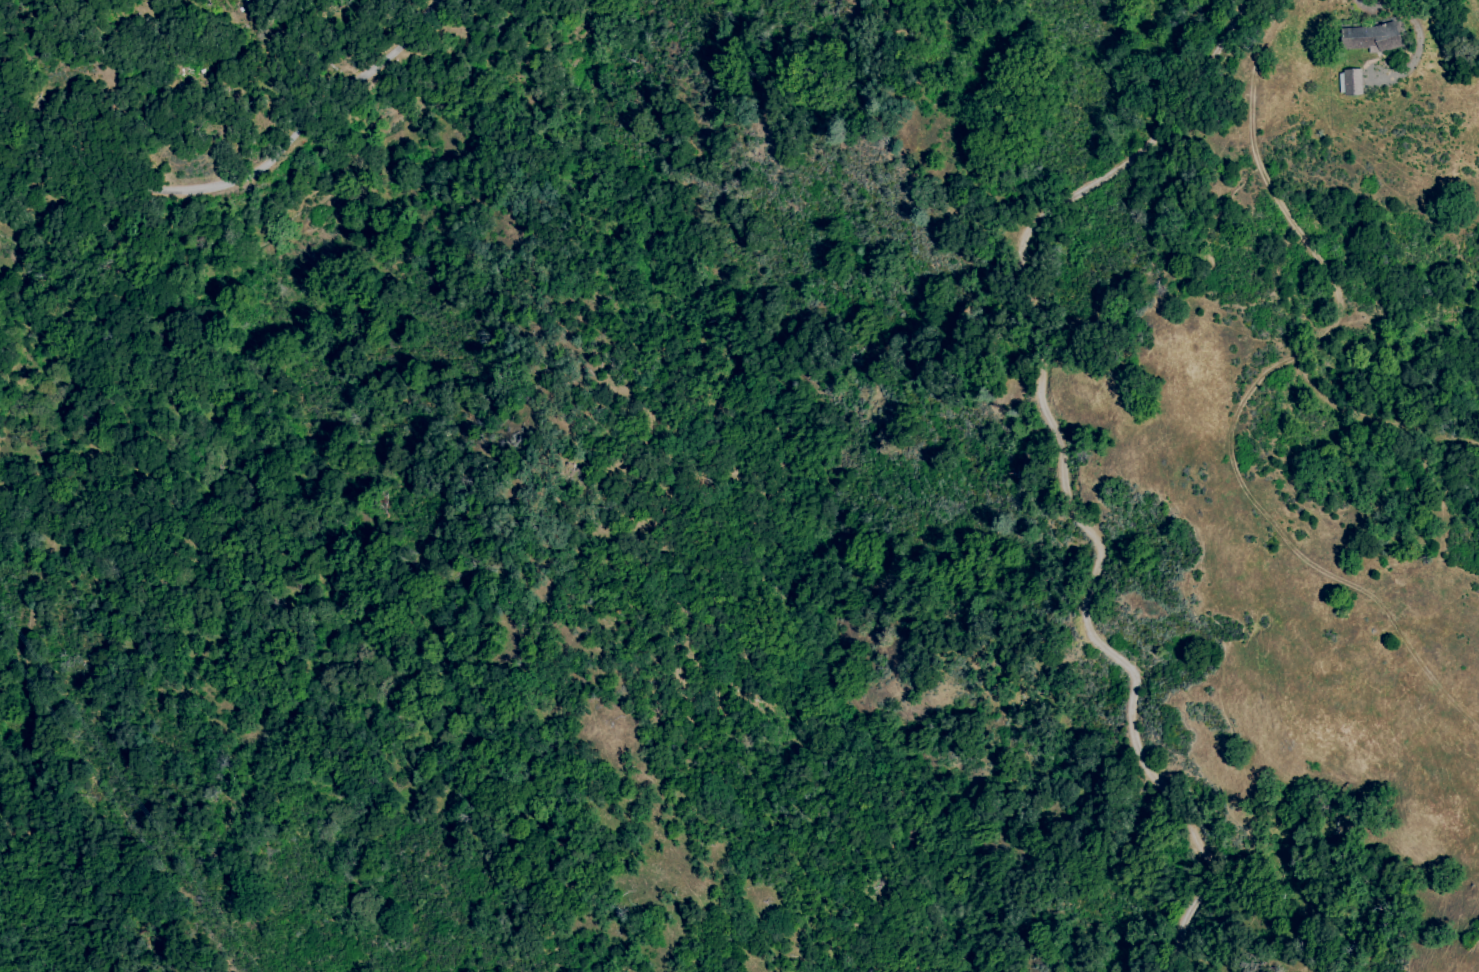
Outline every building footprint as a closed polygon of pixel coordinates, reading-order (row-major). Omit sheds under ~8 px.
[(1404,46),(1397,21),(1349,33),(1354,52),(1369,48),(1371,55),(1404,46)] [(1363,69),(1340,70),(1341,94),(1363,94),(1363,69)]
